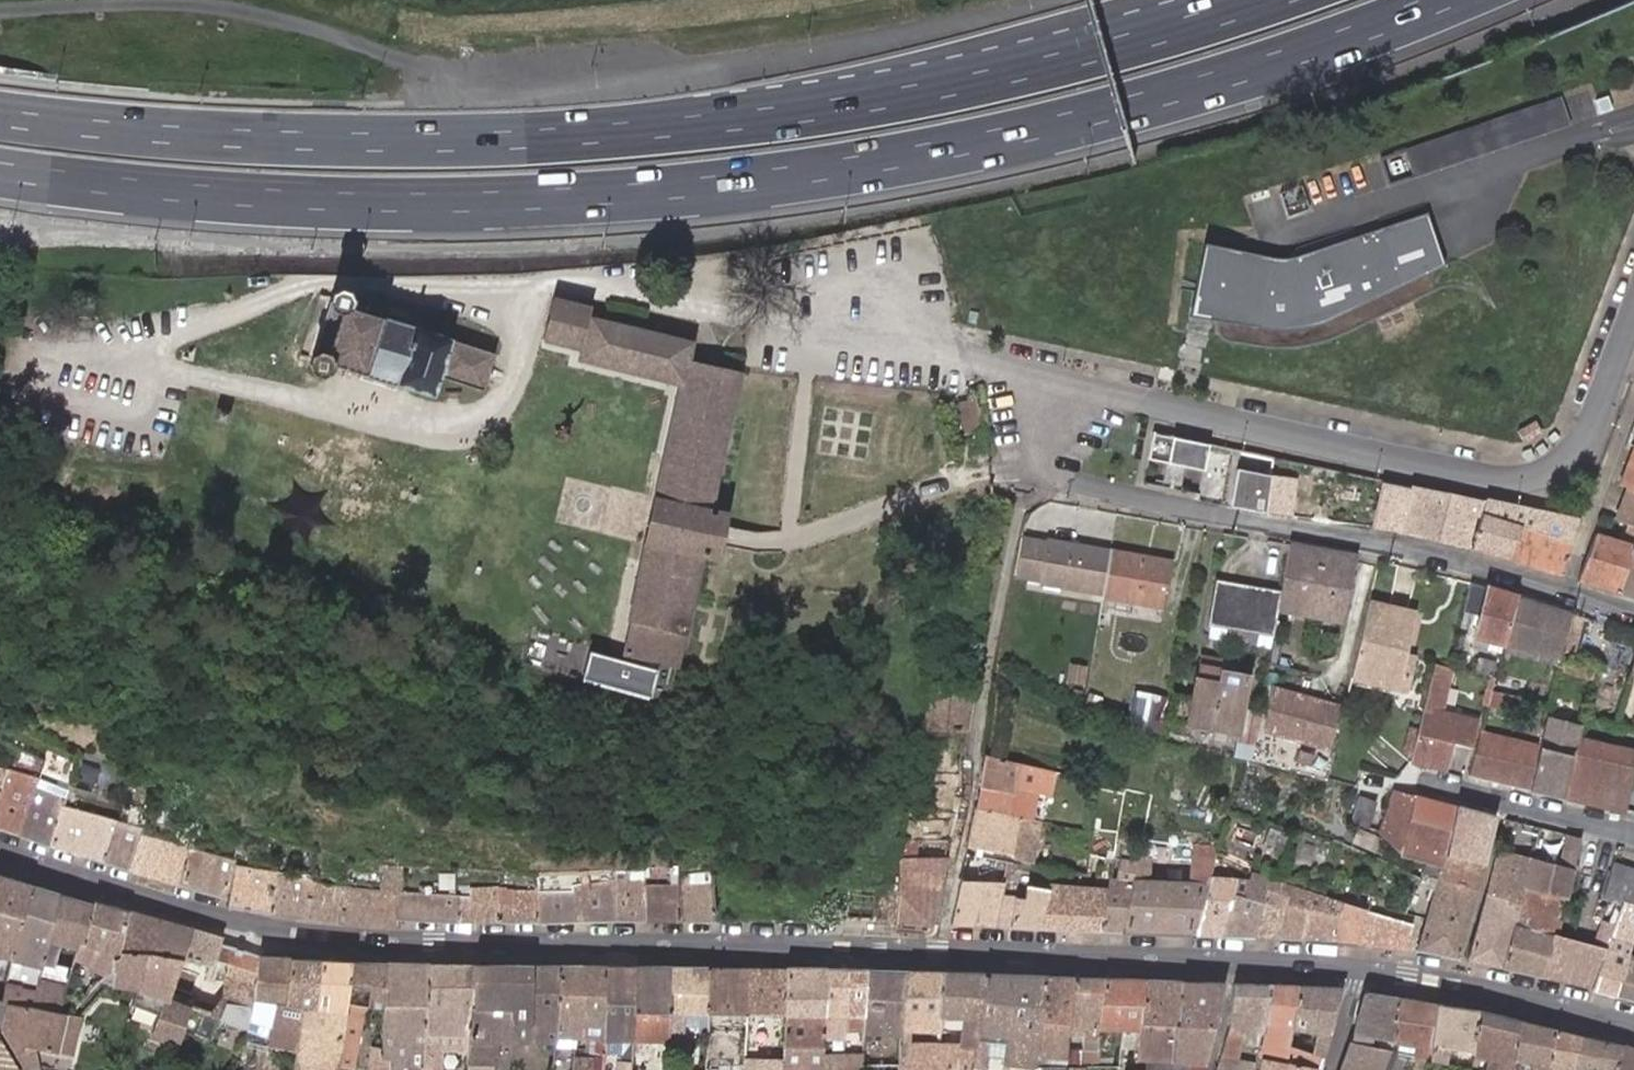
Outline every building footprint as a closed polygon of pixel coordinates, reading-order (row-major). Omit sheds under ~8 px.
[(1561,96),(1404,149),(1414,178),(1571,125),(1561,96)] [(1299,261),(1204,244),(1192,313),(1215,318),(1216,338),(1276,347),(1326,339),(1435,286),(1428,273),(1447,260),(1427,212),(1299,261)] [(491,399),(501,364),(414,338),(420,318),(396,310),(391,327),(383,324),(382,327),(355,318),(357,309),(353,300),(346,299),(341,304),(338,311),(333,309),(315,366),(321,368),(319,375),(320,382),(327,385),(335,380),(338,371),(365,379),(365,382),(381,387),(379,392),(392,396),(394,391),(443,406),(450,386),(491,399)] [(715,520),(745,380),(691,367),(695,351),(593,327),(595,317),(557,308),(547,349),(586,358),(583,369),(686,393),(658,522),(628,663),(650,667),(648,673),(596,661),(591,686),(597,688),(599,689),(602,690),(658,703),(664,676),(661,675),(663,670),(682,674),(705,568),(722,571),(729,537),(732,524),(715,520)] [(1243,450),(1153,433),(1149,458),(1204,469),(1198,502),(1233,508),(1243,450)] [(1274,455),(1243,450),(1233,508),(1264,513),(1270,476),(1274,455)] [(1620,487),(1625,489),(1633,492),(1633,451),(1620,487)] [(1298,480),(1270,476),(1264,513),(1293,517),(1298,480)] [(1434,541),(1444,495),(1410,488),(1381,482),(1373,528),(1434,541)] [(1633,529),(1633,492),(1625,489),(1613,521),(1629,527),(1633,529)] [(1483,503),(1444,495),(1434,541),(1471,550),(1483,503)] [(1582,518),(1486,497),(1471,550),(1561,576),(1582,518)] [(1603,517),(1596,537),(1623,546),(1629,527),(1613,521),(1603,517)] [(1619,595),(1633,550),(1633,549),(1633,529),(1629,527),(1623,546),(1596,537),(1578,582),(1619,595)] [(1110,551),(1047,540),(1047,542),(1022,539),(1016,576),(1041,580),(1040,584),(1103,594),(1110,551)] [(1355,558),(1288,546),(1279,593),(1276,609),(1341,621),(1355,558)] [(1619,595),(1633,600),(1633,550),(1619,595)] [(1110,551),(1103,594),(1103,595),(1163,609),(1172,563),(1110,551)] [(1486,586),(1470,581),(1464,602),(1481,607),(1473,634),(1503,642),(1515,595),(1486,586)] [(1276,609),(1279,593),(1216,582),(1208,624),(1271,636),(1276,609)] [(1515,595),(1503,642),(1560,659),(1570,616),(1515,595)] [(1422,615),(1368,604),(1353,678),(1406,689),(1422,615)] [(1586,621),(1570,616),(1560,659),(1575,663),(1586,621)] [(1271,636),(1208,624),(1206,637),(1269,648),(1271,636)] [(1498,662),(1478,657),(1474,671),(1494,676),(1498,662)] [(1084,684),(1088,665),(1069,661),(1066,681),(1084,684)] [(1197,667),(1195,677),(1218,681),(1220,672),(1197,667)] [(1252,743),(1258,709),(1239,706),(1243,688),(1245,676),(1220,672),(1218,681),(1195,677),(1187,720),(1235,729),(1234,739),(1231,755),(1249,759),(1252,743)] [(940,681),(924,678),(918,722),(965,730),(971,686),(940,681)] [(1505,693),(1491,689),(1487,706),(1511,711),(1515,695),(1505,693)] [(1343,705),(1269,690),(1262,731),(1334,745),(1343,705)] [(1135,696),(1129,733),(1167,743),(1174,702),(1135,696)] [(1475,718),(1423,705),(1409,759),(1444,767),(1450,742),(1468,746),(1475,718)] [(1541,740),(1545,724),(1531,721),(1527,740),(1491,731),(1496,712),(1485,709),(1468,773),(1530,789),(1541,740)] [(1545,741),(1541,740),(1530,789),(1563,797),(1576,743),(1581,722),(1575,721),(1551,714),(1545,741)] [(1600,749),(1576,743),(1563,797),(1589,803),(1600,749)] [(1625,812),(1633,774),(1633,769),(1610,763),(1613,752),(1600,749),(1589,803),(1625,812)] [(1633,769),(1633,757),(1613,752),(1610,763),(1633,769)] [(1024,759),(987,753),(981,784),(1018,790),(1024,759)] [(1075,768),(1024,759),(1018,790),(1070,797),(1074,776),(1075,768)] [(15,831),(34,776),(4,765),(0,777),(0,825),(15,831)] [(61,812),(69,789),(34,776),(15,831),(51,843),(61,812)] [(1018,790),(981,784),(976,806),(1015,810),(1018,790)] [(1356,790),(1349,821),(1373,828),(1381,797),(1356,790)] [(1441,852),(1454,805),(1394,790),(1383,830),(1385,831),(1394,858),(1415,864),(1431,869),(1436,870),(1441,852)] [(1495,815),(1454,805),(1441,852),(1481,864),(1495,815)] [(973,844),(972,852),(978,852),(988,853),(991,846),(1024,850),(1030,812),(1015,810),(976,806),(969,843),(973,844)] [(51,843),(79,853),(89,821),(61,812),(51,843)] [(79,853),(130,867),(140,836),(89,821),(79,853)] [(1529,857),(1523,881),(1567,892),(1573,868),(1581,837),(1567,833),(1559,864),(1529,857)] [(130,867),(180,881),(189,851),(140,836),(130,867)] [(1597,841),(1581,837),(1573,868),(1582,870),(1589,872),(1597,841)] [(1152,876),(1136,875),(1123,928),(1192,932),(1207,880),(1212,862),(1215,850),(1200,845),(1190,879),(1152,876)] [(1467,958),(1502,965),(1523,881),(1529,857),(1497,849),(1485,895),(1467,958)] [(180,881),(224,894),(233,863),(189,851),(180,881)] [(977,862),(987,863),(989,854),(988,853),(978,852),(977,862)] [(1474,889),(1481,864),(1441,852),(1436,870),(1434,879),(1474,889)] [(944,856),(899,853),(897,882),(895,920),(894,927),(926,928),(944,856)] [(396,923),(397,915),(398,888),(400,862),(382,860),(380,886),(340,882),(337,918),(396,923)] [(1622,899),(1633,903),(1633,867),(1610,860),(1600,894),(1622,899)] [(1428,878),(1431,869),(1415,864),(1411,873),(1428,879),(1428,878)] [(237,865),(230,896),(228,904),(267,910),(274,872),(237,865)] [(647,872),(615,870),(615,886),(616,919),(647,919),(647,877),(647,872)] [(1587,881),(1589,872),(1582,870),(1579,879),(1587,881)] [(997,924),(1042,926),(1052,878),(1054,872),(1044,871),(1042,880),(1006,880),(997,924)] [(267,910),(304,916),(308,878),(274,872),(267,910)] [(1219,933),(1249,934),(1264,877),(1248,872),(1245,881),(1230,880),(1219,933)] [(1123,928),(1136,875),(1119,874),(1114,874),(1113,881),(1103,927),(1123,928)] [(0,877),(0,956),(10,958),(29,887),(0,877)] [(647,919),(679,919),(679,877),(647,877),(647,919)] [(679,919),(714,918),(715,878),(679,877),(679,919)] [(1264,877),(1249,934),(1276,935),(1289,884),(1274,880),(1264,877)] [(304,916),(337,918),(340,882),(308,878),(304,916)] [(951,923),(974,924),(984,879),(961,878),(951,923)] [(1072,926),(1084,880),(1052,878),(1042,926),(1072,926)] [(984,879),(974,924),(997,924),(1006,880),(984,879)] [(1456,954),(1474,889),(1434,879),(1416,947),(1456,954)] [(1113,881),(1084,880),(1072,926),(1103,927),(1113,881)] [(1192,932),(1219,933),(1230,880),(1207,880),(1192,932)] [(1523,881),(1502,965),(1543,973),(1554,931),(1556,932),(1558,924),(1567,892),(1523,881)] [(1289,884),(1276,935),(1328,937),(1339,899),(1289,884)] [(453,919),(495,919),(496,887),(454,885),(454,891),(453,919)] [(537,920),(583,919),(583,886),(537,887),(537,920)] [(583,919),(616,919),(615,886),(583,886),(583,919)] [(60,897),(29,887),(10,958),(33,965),(30,976),(24,974),(20,987),(37,992),(40,979),(49,940),(60,897)] [(495,919),(537,920),(537,887),(496,887),(495,919)] [(398,888),(397,915),(453,919),(454,891),(398,888)] [(92,907),(60,897),(49,940),(81,949),(83,943),(92,907)] [(1354,939),(1363,905),(1339,899),(1328,937),(1354,939)] [(1622,899),(1615,919),(1609,936),(1633,943),(1633,903),(1622,899)] [(120,952),(131,912),(94,901),(92,907),(83,943),(96,946),(120,952)] [(1354,939),(1404,944),(1411,919),(1363,905),(1354,939)] [(165,921),(131,912),(120,952),(112,983),(140,991),(154,953),(165,921)] [(1609,936),(1615,919),(1599,914),(1590,941),(1605,945),(1609,936)] [(193,928),(165,921),(154,953),(183,961),(193,928)] [(222,937),(193,928),(183,961),(210,967),(220,943),(222,937)] [(1543,973),(1591,983),(1605,945),(1590,941),(1556,932),(1554,931),(1543,973)] [(1605,945),(1631,953),(1633,946),(1633,943),(1609,936),(1605,945)] [(81,949),(80,955),(93,958),(96,946),(83,943),(81,949)] [(1589,988),(1616,995),(1631,953),(1605,945),(1591,983),(1589,988)] [(259,955),(231,947),(218,1020),(227,1024),(229,1010),(247,1014),(259,955)] [(1633,1000),(1633,954),(1631,953),(1616,995),(1633,1000)] [(289,957),(259,955),(247,1014),(229,1010),(227,1024),(239,1028),(262,1032),(264,1022),(269,1000),(274,1000),(276,989),(284,990),(289,957)] [(269,1000),(264,1022),(302,1029),(305,1012),(344,1018),(346,1005),(350,960),(289,957),(284,990),(276,989),(274,1000),(269,1000)] [(356,1005),(359,960),(350,960),(346,1005),(356,1005)] [(386,1007),(387,962),(359,960),(356,1005),(386,1007)] [(430,963),(387,962),(386,1007),(384,1067),(392,1067),(429,1068),(430,963)] [(430,963),(429,1068),(429,1069),(442,1069),(442,1035),(457,1035),(457,1046),(469,1046),(469,965),(430,963)] [(550,965),(469,965),(469,1046),(468,1062),(492,1063),(492,1041),(549,1042),(549,1039),(550,965)] [(572,965),(550,965),(549,1039),(572,1039),(572,965)] [(595,965),(572,965),(572,1039),(595,1040),(595,965)] [(626,966),(595,965),(595,1040),(595,1056),(625,1057),(625,1053),(626,966)] [(672,1054),(673,966),(626,966),(625,1053),(672,1054)] [(709,967),(673,966),(672,1054),(686,1054),(686,1034),(687,1012),(700,1012),(699,1034),(708,1034),(708,1011),(709,967)] [(746,967),(709,967),(708,1011),(746,1012),(746,967)] [(785,968),(746,967),(746,1012),(784,1013),(785,968)] [(825,969),(785,968),(784,1013),(784,1045),(823,1046),(823,1039),(825,969)] [(845,969),(825,969),(823,1039),(830,1040),(830,1037),(837,1037),(837,1025),(844,1025),(845,1014),(845,969)] [(868,970),(845,969),(845,1014),(867,1015),(868,970)] [(910,970),(868,970),(867,1015),(867,1028),(867,1033),(906,1034),(906,1027),(910,970)] [(946,971),(910,970),(906,1027),(922,1028),(942,1030),(946,971)] [(946,971),(942,1030),(941,1049),(940,1069),(979,1069),(983,1052),(989,973),(946,971)] [(989,973),(983,1052),(979,1069),(985,1069),(988,1069),(997,1069),(1000,1050),(1000,1035),(1015,1035),(1014,1058),(1045,1059),(1045,1051),(1048,975),(989,973)] [(1075,976),(1048,975),(1045,1051),(1064,1051),(1065,1030),(1073,1030),(1075,976)] [(1091,977),(1075,976),(1073,1030),(1089,1030),(1089,1022),(1091,977)] [(1107,977),(1091,977),(1089,1022),(1105,1023),(1105,1013),(1107,977)] [(1140,978),(1107,977),(1105,1013),(1117,1013),(1138,1013),(1140,978)] [(1180,980),(1140,978),(1138,1013),(1117,1013),(1117,1023),(1177,1025),(1180,980)] [(37,992),(33,1006),(64,1015),(68,1000),(71,988),(40,979),(37,992)] [(1116,1051),(1116,1060),(1126,1060),(1136,1061),(1149,1061),(1165,1061),(1182,1062),(1207,1062),(1222,982),(1180,980),(1177,1025),(1117,1023),(1116,1051)] [(1214,1062),(1212,1069),(1261,1069),(1263,1052),(1271,983),(1230,982),(1225,1027),(1214,1062)] [(4,983),(0,996),(33,1006),(37,992),(20,987),(4,983)] [(1295,985),(1271,983),(1263,1052),(1307,1069),(1312,1058),(1289,1049),(1295,985)] [(1289,1049),(1312,1058),(1317,1049),(1325,1033),(1338,988),(1295,985),(1289,1049)] [(140,991),(133,1011),(156,1018),(151,1037),(174,1043),(182,1004),(140,991)] [(1361,992),(1344,1047),(1377,1056),(1382,1057),(1385,1045),(1396,997),(1361,992)] [(27,1069),(53,1069),(48,1069),(41,1047),(59,1052),(68,1016),(64,1015),(33,1006),(0,996),(0,1026),(27,1069)] [(1437,1003),(1396,997),(1385,1045),(1406,1050),(1403,1063),(1414,1067),(1423,1068),(1437,1003)] [(64,1015),(68,1016),(75,1018),(87,1005),(68,1000),(64,1015)] [(1423,1068),(1437,1069),(1439,1069),(1442,1056),(1465,1062),(1476,1009),(1437,1003),(1423,1068)] [(1517,1019),(1476,1009),(1465,1062),(1480,1065),(1479,1069),(1507,1069),(1517,1019)] [(344,1018),(305,1012),(302,1029),(295,1069),(336,1069),(344,1018)] [(686,1034),(699,1034),(700,1012),(687,1012),(686,1034)] [(844,1025),(844,1028),(867,1028),(867,1015),(845,1014),(844,1025)] [(75,1018),(68,1016),(59,1052),(72,1056),(82,1019),(75,1018)] [(1517,1019),(1507,1069),(1543,1069),(1552,1028),(1517,1019)] [(921,1047),(941,1049),(942,1030),(922,1028),(921,1047)] [(1552,1028),(1543,1069),(1572,1069),(1580,1035),(1552,1028)] [(0,1031),(0,1069),(24,1069),(0,1031)] [(1623,1046),(1580,1035),(1572,1069),(1613,1069),(1623,1046)] [(784,1057),(783,1069),(823,1069),(823,1053),(823,1046),(784,1045),(784,1057)] [(905,1046),(904,1060),(903,1069),(940,1069),(941,1049),(921,1047),(905,1046)] [(1623,1046),(1613,1069),(1633,1069),(1633,1050),(1623,1046)] [(1072,1047),(1072,1059),(1087,1060),(1088,1047),(1072,1047)] [(1344,1047),(1334,1069),(1372,1069),(1377,1056),(1344,1047)] [(1116,1051),(1104,1051),(1104,1060),(1116,1060),(1116,1051)] [(1263,1052),(1261,1069),(1307,1069),(1263,1052)] [(823,1053),(823,1069),(844,1069),(844,1053),(831,1053),(823,1053)] [(844,1053),(844,1069),(866,1069),(867,1059),(867,1053),(844,1053)] [(745,1056),(745,1069),(783,1069),(784,1057),(745,1056)] [(867,1059),(866,1069),(903,1069),(904,1060),(867,1059)] [(708,1060),(708,1069),(732,1069),(732,1060),(708,1060)] [(1126,1060),(1126,1069),(1135,1069),(1136,1061),(1126,1060)]
